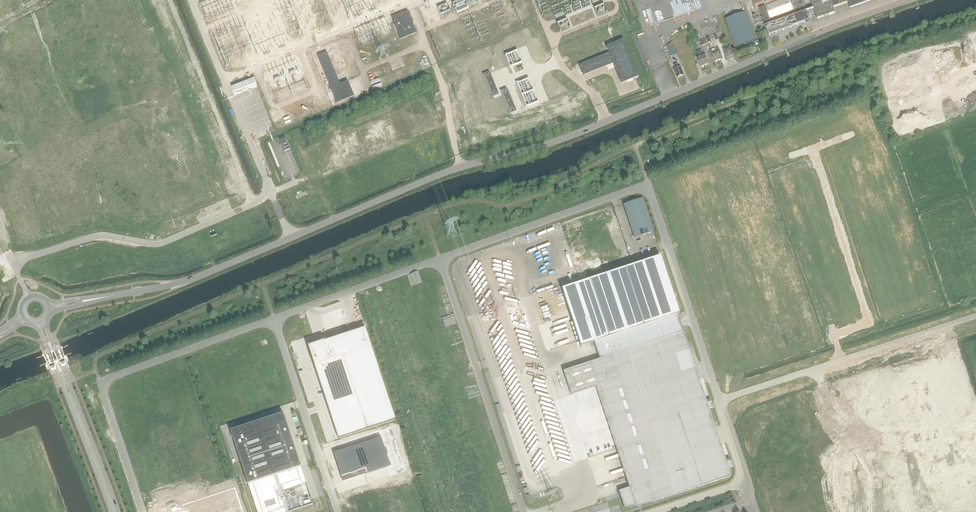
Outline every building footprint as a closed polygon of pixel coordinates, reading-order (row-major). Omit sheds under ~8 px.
[(483,2),(482,0),(463,0),(454,2),(456,8),(459,8),(460,11),(473,9),(473,4),(483,2)] [(763,18),(765,23),(805,7),(803,0),(753,0),(752,1),(759,19),(763,18)] [(813,7),(799,12),(800,14),(765,26),(766,29),(767,29),(769,35),(805,23),(805,22),(809,21),(808,17),(806,12),(814,9),(817,18),(835,12),(833,7),(848,2),(850,8),(873,0),(811,0),(813,7)] [(439,7),(441,14),(454,10),(451,3),(439,7)] [(599,11),(605,12),(606,3),(603,3),(602,7),(594,6),(593,12),(599,13),(599,11)] [(394,23),(401,39),(417,32),(408,11),(392,17),(394,23)] [(755,40),(746,12),(725,19),(735,47),(755,40)] [(555,23),(558,31),(570,26),(567,17),(555,23)] [(579,65),(580,68),(583,76),(613,64),(622,84),(639,77),(624,39),(606,46),(609,53),(579,65)] [(732,50),(731,48),(731,49),(730,46),(723,49),(727,57),(733,55),(731,50),(732,50)] [(719,48),(715,50),(719,61),(723,59),(722,56),(723,56),(719,48)] [(714,63),(719,61),(715,50),(710,52),(712,60),(713,59),(714,63)] [(327,52),(318,56),(337,103),(354,96),(348,81),(340,84),(327,52)] [(677,78),(684,75),(681,67),(679,67),(678,63),(673,65),(675,69),(674,70),(677,78)] [(489,72),(483,75),(492,97),(498,94),(489,72)] [(235,93),(260,84),(258,77),(233,86),(235,93)] [(507,88),(501,91),(510,113),(516,111),(507,88)] [(285,138),(280,140),(284,151),(290,149),(285,138)] [(654,231),(643,198),(633,201),(624,205),(625,209),(634,238),(654,231)] [(651,499),(652,502),(731,476),(681,326),(677,314),(679,314),(660,256),(562,288),(581,346),(594,342),(599,359),(563,371),(571,395),(596,387),(629,487),(618,491),(624,508),(635,505),(651,499)] [(365,327),(308,346),(338,438),(396,420),(365,327)] [(274,475),(301,466),(286,422),(283,413),(256,422),(274,475)] [(256,422),(249,424),(230,430),(248,483),(264,478),(274,475),(256,422)] [(381,436),(333,452),(342,481),(390,465),(381,436)] [(248,483),(258,511),(289,511),(282,492),(306,484),(301,466),(274,475),(264,478),(248,483)] [(235,488),(183,505),(185,511),(243,511),(235,488)]
